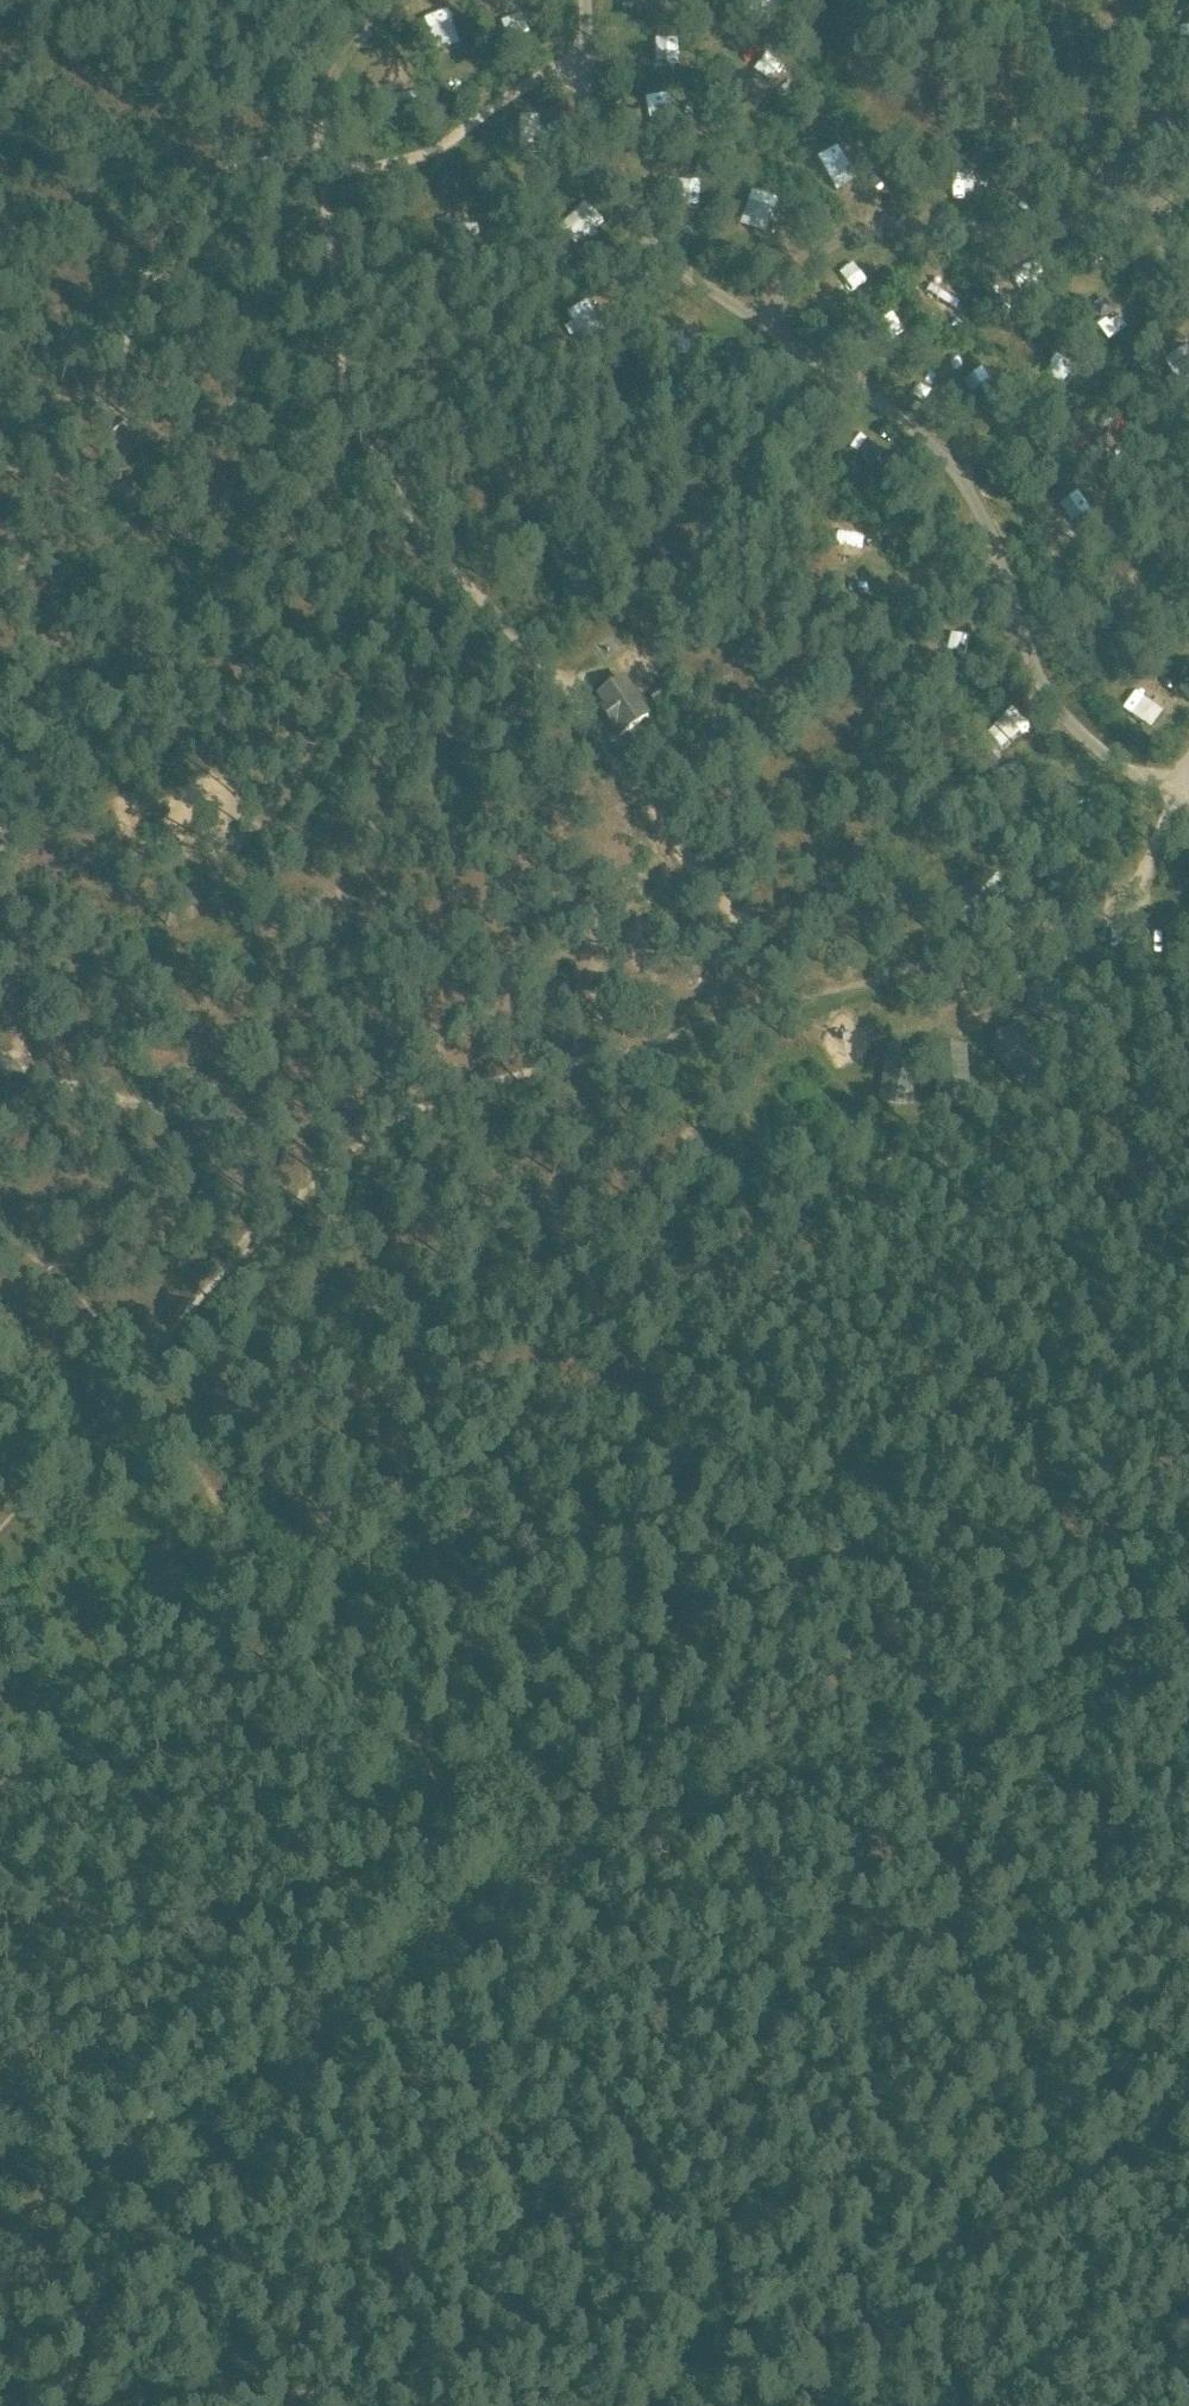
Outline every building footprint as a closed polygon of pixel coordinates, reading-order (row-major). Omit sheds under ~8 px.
[(460,45),(448,51),(458,74),(471,68),(460,45)] [(530,95),(536,122),(560,117),(553,89),(530,95)] [(1136,313),(1151,298),(1137,283),(1121,298),(1136,313)] [(1168,358),(1182,378),(1188,373),(1188,355),(1183,347),(1168,358)] [(1000,365),(985,367),(988,387),(1003,385),(1000,365)] [(1145,699),(1165,691),(1156,668),(1136,676),(1145,699)] [(597,699),(603,708),(600,710),(620,740),(653,719),(626,679),(597,699)] [(651,699),(656,707),(667,700),(662,692),(651,699)] [(1009,695),(999,712),(1019,724),(1029,707),(1009,695)] [(1028,1030),(1007,1049),(1039,1086),(1059,1067),(1028,1030)] [(914,1061),(884,1054),(873,1108),(903,1114),(914,1061)] [(967,1056),(932,1055),(931,1111),(966,1112),(967,1056)]
